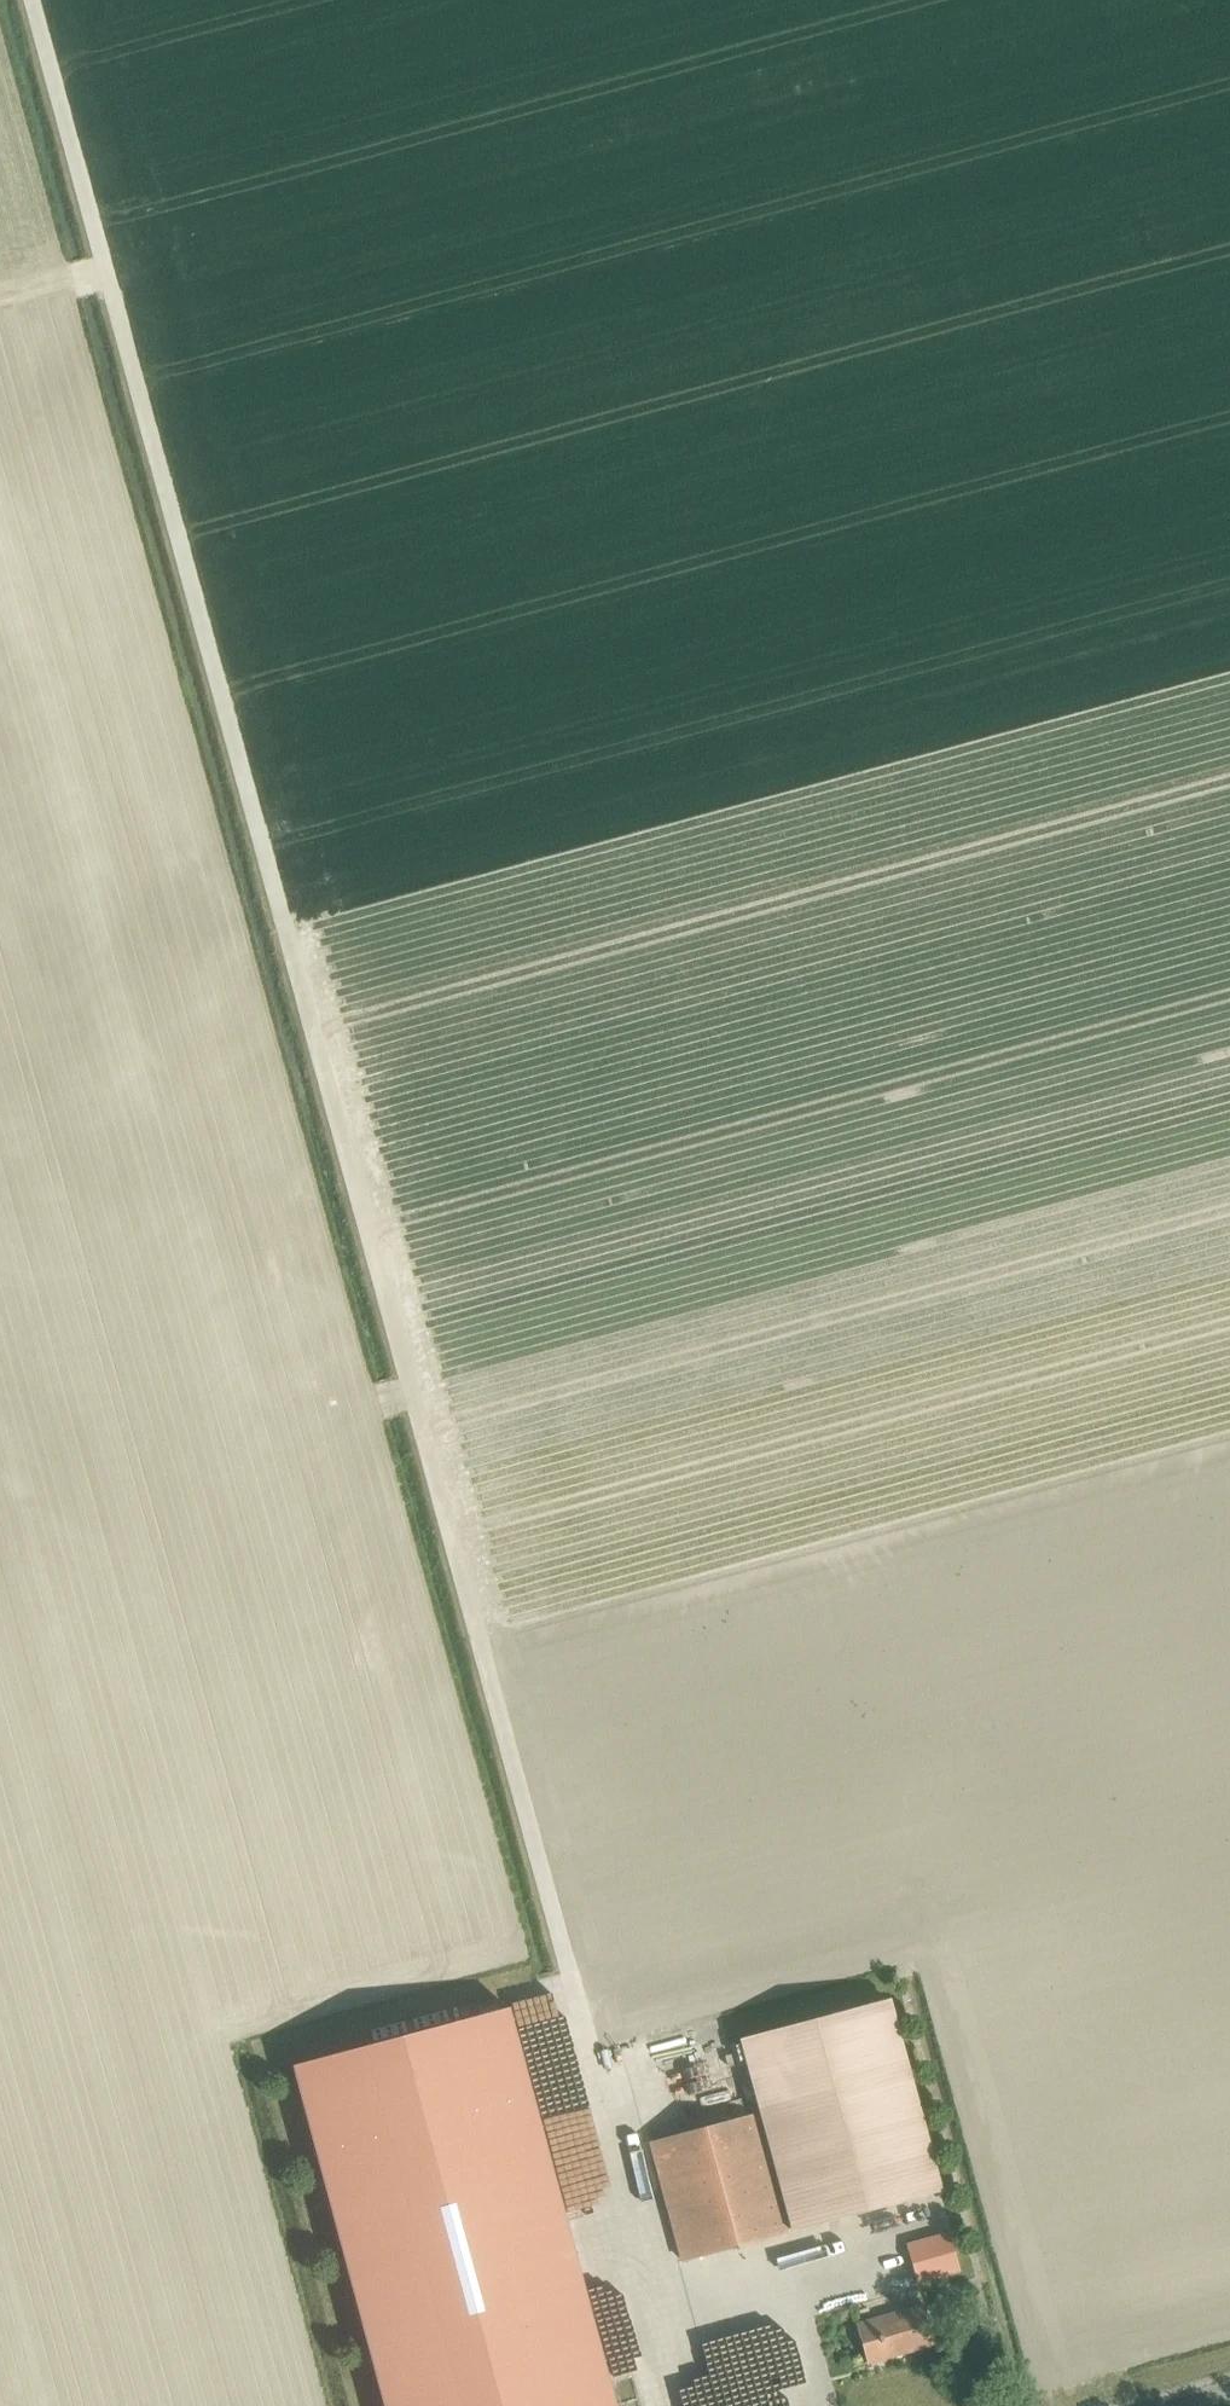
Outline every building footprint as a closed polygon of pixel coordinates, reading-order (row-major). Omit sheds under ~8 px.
[(758,2115),(789,2231),(931,2193),(880,2006),(720,2050),(725,2070),(744,2065),(758,2115)] [(384,2405),(639,2405),(631,2376),(608,2382),(507,2009),(292,2066),(384,2405)] [(716,2076),(688,2083),(691,2094),(719,2087),(716,2076)] [(758,2115),(690,2133),(650,2144),(681,2261),(789,2231),(758,2115)] [(900,2213),(910,2224),(928,2208),(919,2197),(900,2213)] [(939,2240),(908,2249),(916,2279),(947,2271),(939,2240)] [(867,2363),(934,2344),(924,2306),(856,2324),(867,2363)] [(773,2388),(717,2396),(718,2405),(775,2405),(773,2388)]
